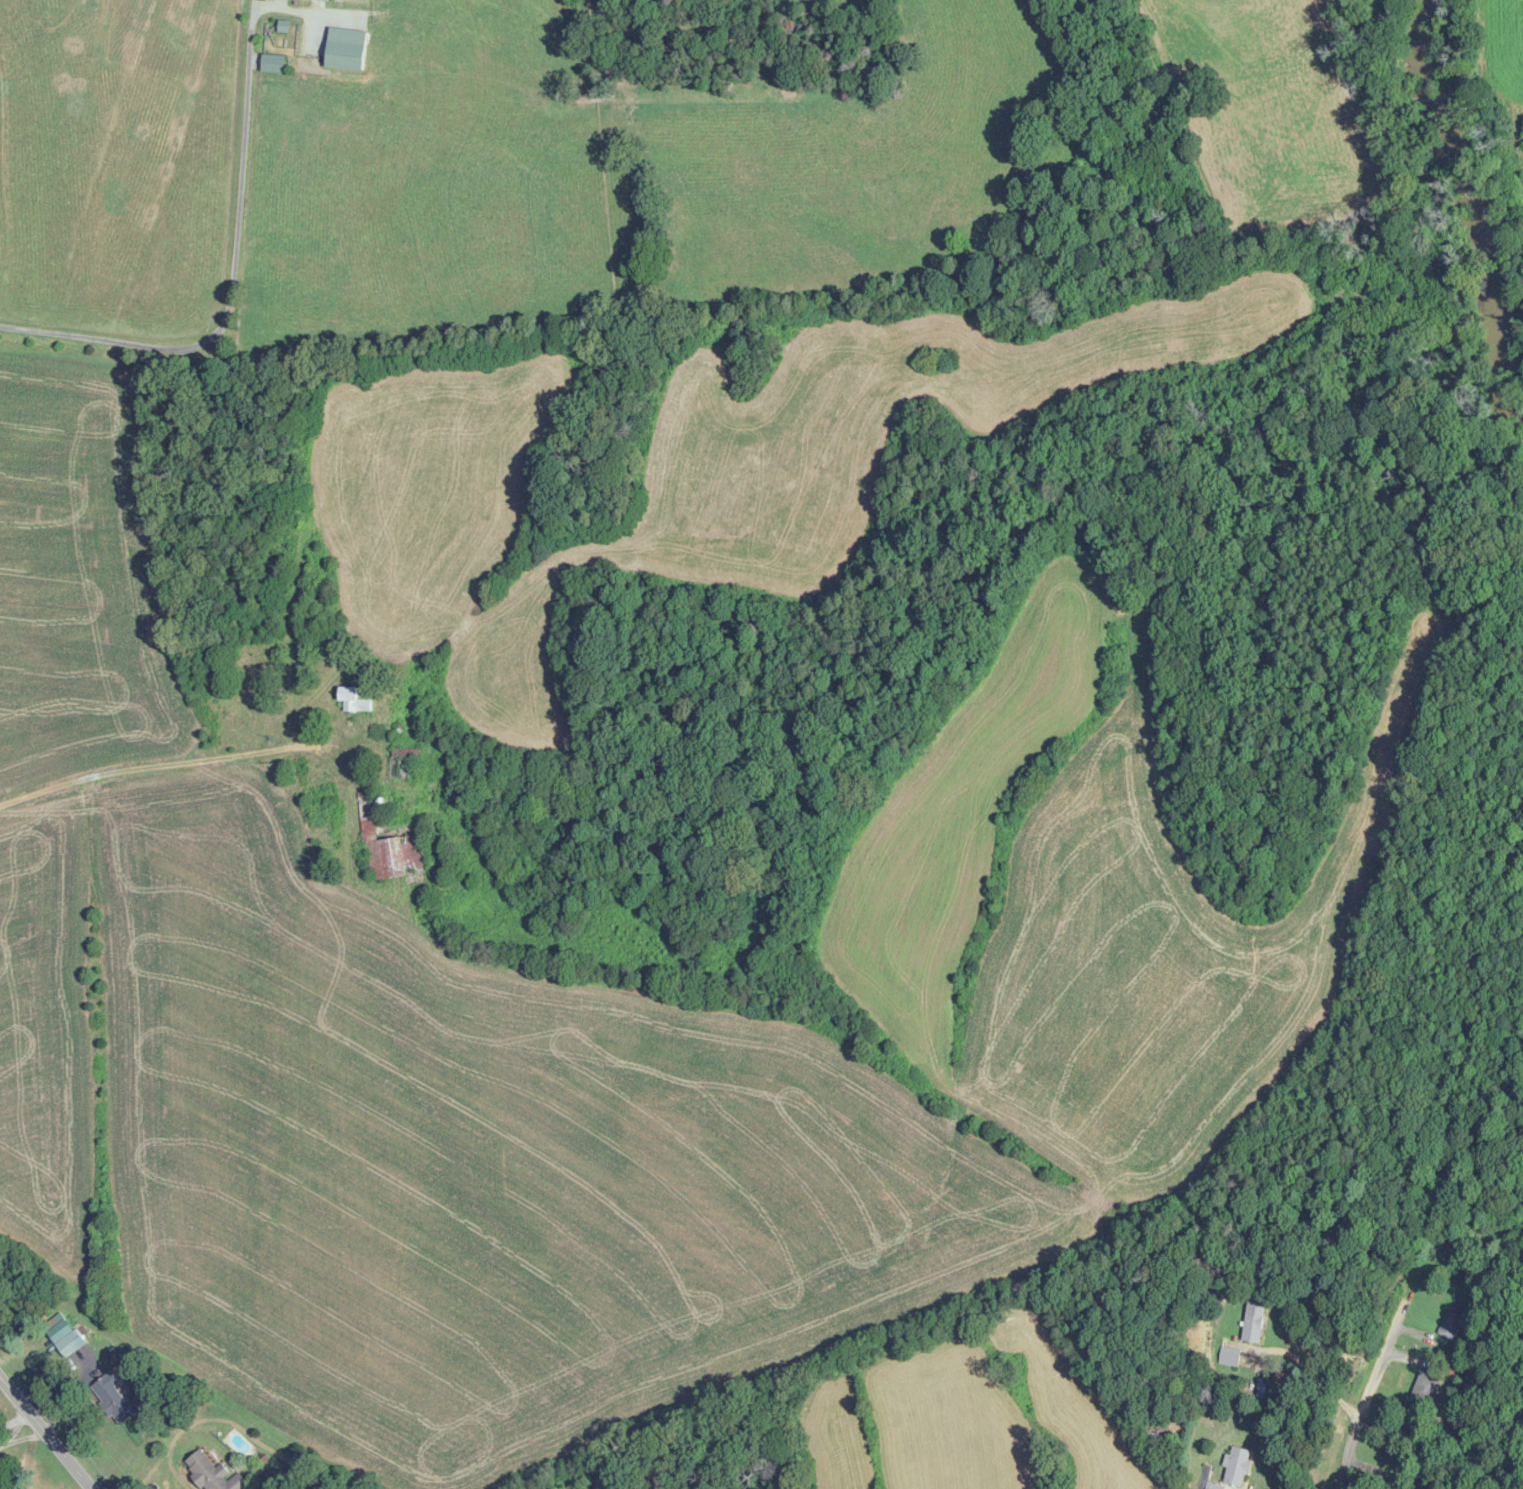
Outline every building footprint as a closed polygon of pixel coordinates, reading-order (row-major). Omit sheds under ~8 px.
[(311,26),(300,26),(300,51),(311,51),(311,26)] [(751,90),(774,90),(774,80),(751,80),(751,90)] [(339,712),(371,712),(371,700),(357,700),(357,687),(339,687),(339,712)] [(369,879),(424,872),(420,835),(379,839),(374,792),(359,794),(369,879)] [(1260,1344),(1267,1305),(1248,1302),(1241,1341),(1260,1344)] [(1465,1312),(1449,1305),(1438,1334),(1455,1340),(1465,1312)] [(55,1345),(66,1359),(87,1343),(76,1329),(55,1345)] [(1241,1349),(1222,1346),(1219,1364),(1238,1367),(1241,1349)] [(1431,1405),(1441,1378),(1421,1370),(1411,1397),(1431,1405)] [(138,1412),(117,1385),(119,1383),(110,1372),(90,1388),(119,1426),(138,1412)] [(1258,1398),(1266,1398),(1266,1379),(1258,1379),(1258,1398)] [(1252,1450),(1230,1446),(1223,1485),(1206,1483),(1205,1488),(1224,1488),(1225,1486),(1243,1488),(1245,1488),(1252,1450)] [(205,1488),(245,1488),(249,1485),(238,1472),(233,1476),(222,1463),(216,1468),(200,1449),(183,1464),(205,1488)]
